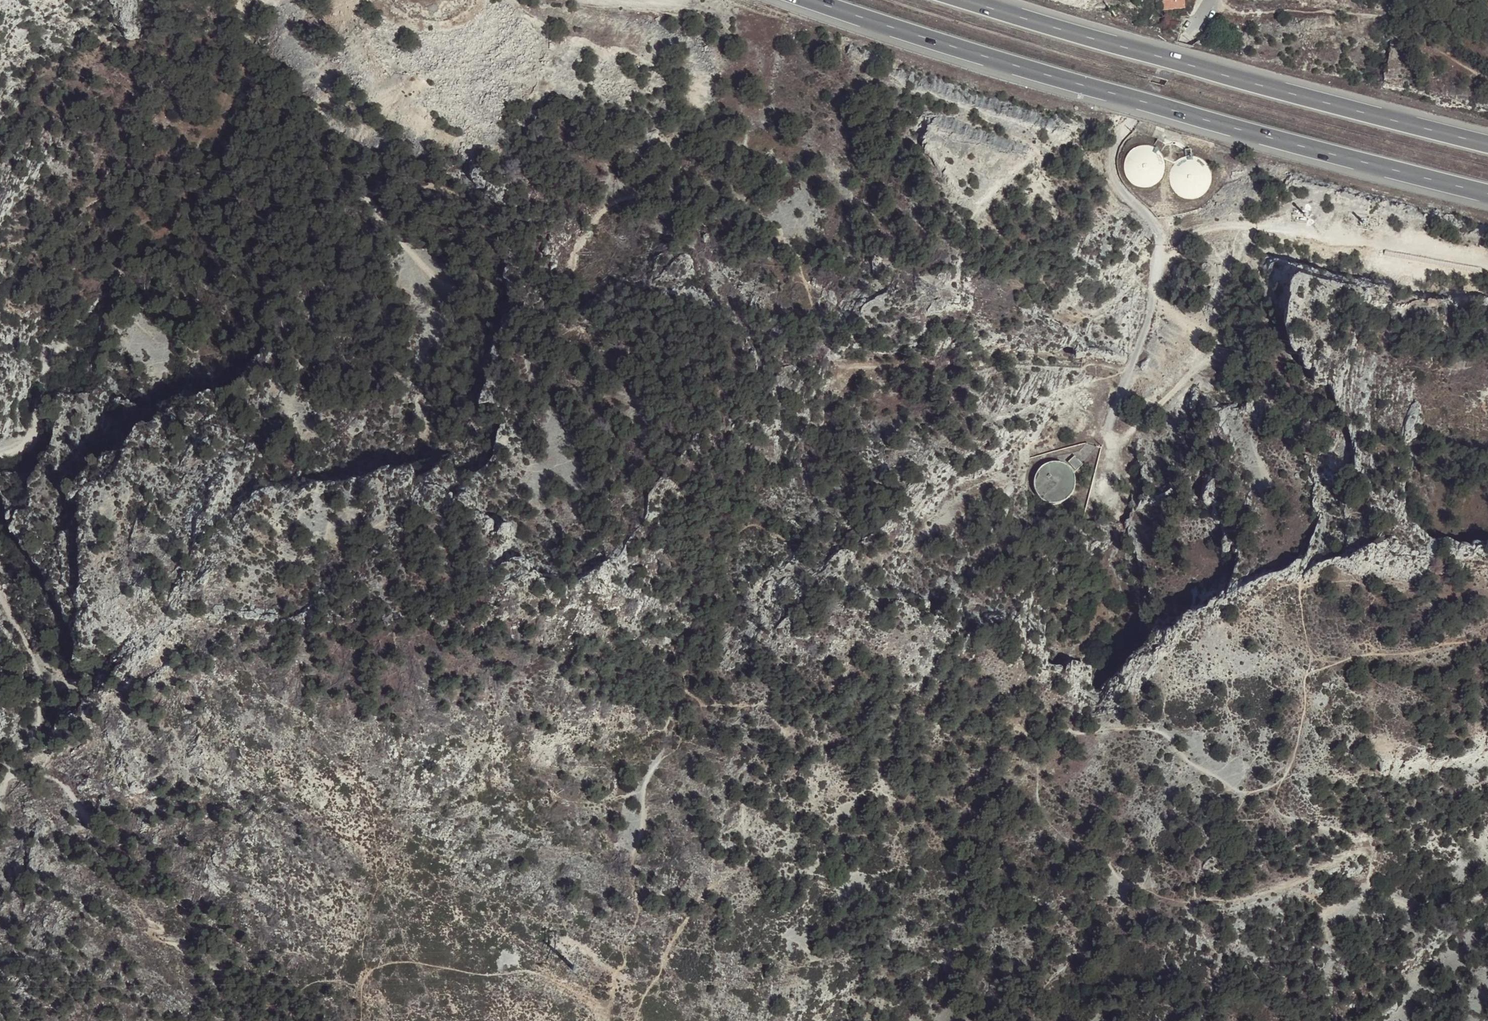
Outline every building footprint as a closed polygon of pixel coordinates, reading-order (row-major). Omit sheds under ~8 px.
[(1159,10),(1184,8),(1184,0),(1158,0),(1159,10)] [(1159,137),(1158,139),(1154,143),(1156,144),(1158,145),(1159,146),(1161,148),(1162,149),(1166,144),(1163,141),(1159,137)] [(1156,144),(1154,143),(1153,142),(1149,141),(1145,140),(1140,141),(1135,142),(1132,144),(1129,146),(1127,148),(1124,152),(1122,155),(1121,160),(1121,165),(1122,170),(1123,173),(1125,176),(1128,180),(1131,182),(1134,184),(1139,186),(1145,186),(1148,186),(1151,185),(1156,183),(1161,179),(1164,173),(1166,168),(1167,165),(1167,162),(1166,157),(1164,152),(1162,149),(1161,148),(1159,146),(1158,145),(1156,144)] [(1205,194),(1209,188),(1212,182),(1212,179),(1212,174),(1211,170),(1209,165),(1205,161),(1201,158),(1196,156),(1193,155),(1192,155),(1190,155),(1188,155),(1186,155),(1179,157),(1175,160),(1171,164),(1168,169),(1166,174),(1166,180),(1168,185),(1169,189),(1171,191),(1176,196),(1181,199),(1186,200),(1191,200),(1196,199),(1201,197),(1205,194)] [(1069,467),(1063,463),(1056,462),(1049,463),(1043,466),(1038,471),(1035,477),(1034,484),(1036,491),(1040,497),(1045,501),(1051,503),(1058,503),(1065,501),(1070,497),(1074,492),(1076,485),(1076,478),(1073,472),(1069,467)]
